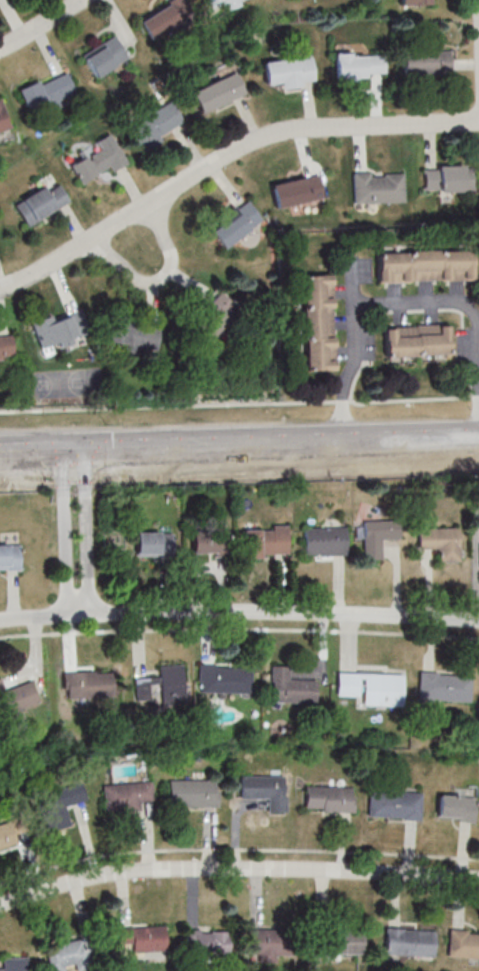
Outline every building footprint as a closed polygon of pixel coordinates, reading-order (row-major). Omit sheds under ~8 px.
[(195,15),(187,0),(176,0),(142,20),(153,39),(195,15)] [(211,10),(245,0),(208,0),(211,10)] [(452,74),(451,50),(403,51),(404,75),(452,74)] [(120,71),(109,51),(91,60),(102,80),(120,71)] [(335,54),(335,77),(385,77),(385,53),(335,54)] [(268,87),(315,81),(312,56),(264,62),(268,87)] [(245,95),(238,73),(193,89),(200,111),(245,95)] [(141,148),(185,126),(172,99),(139,115),(141,121),(131,126),(141,148)] [(4,132),(13,129),(9,118),(5,120),(0,117),(0,132),(4,132)] [(473,191),(473,166),(423,166),(423,191),(473,191)] [(355,203),(389,203),(389,204),(391,204),(391,203),(406,202),(405,173),(385,174),(385,176),(371,176),(371,172),(354,173),(355,203)] [(278,208),(295,204),(295,205),(299,204),(298,203),(312,201),(312,202),(314,201),(313,200),(325,197),(320,176),(321,176),(320,174),(305,178),(305,177),(273,184),(278,208)] [(20,205),(31,226),(60,212),(50,190),(20,205)] [(378,282),(378,283),(411,282),(411,281),(441,280),(441,281),(473,280),(473,278),(473,267),(472,267),(472,250),(442,250),(442,249),(409,251),(409,252),(378,253),(378,282)] [(309,370),(335,369),(335,359),(337,359),(336,343),(335,343),(333,308),(335,308),(334,305),(333,298),(334,298),(333,281),(332,281),(332,274),(305,275),(309,370)] [(55,348),(63,345),(65,350),(76,346),(75,341),(82,339),(76,319),(49,327),(55,348)] [(387,357),(389,357),(390,364),(415,363),(415,356),(419,356),(419,355),(421,355),(421,361),(450,360),(450,337),(451,337),(450,324),(416,325),(416,327),(385,327),(387,357)] [(400,520),(363,520),(363,559),(384,559),(384,538),(400,538),(400,520)] [(245,557),(289,556),(289,525),(245,526),(245,557)] [(304,527),(304,555),(346,555),(346,527),(304,527)] [(460,561),(460,528),(420,528),(420,550),(439,550),(439,561),(460,561)] [(176,556),(176,531),(137,531),(137,556),(176,556)] [(192,553),(229,553),(229,531),(192,531),(192,553)] [(0,545),(0,569),(20,568),(19,544),(0,545)] [(187,704),(184,664),(160,665),(160,676),(135,677),(136,702),(162,701),(162,705),(187,704)] [(200,693),(253,693),(253,664),(199,664),(200,693)] [(271,703),(319,703),(319,679),(291,679),(291,665),(272,665),(271,703)] [(65,671),(65,695),(113,696),(113,672),(65,671)] [(473,673),(419,671),(418,702),(472,703),(473,673)] [(405,705),(406,673),(338,672),(338,694),(360,694),(360,705),(405,705)] [(7,723),(24,718),(21,707),(38,702),(32,681),(0,690),(0,698),(7,723)] [(289,812),(289,775),(239,775),(239,798),(268,798),(268,812),(289,812)] [(169,779),(169,806),(220,806),(220,779),(169,779)] [(86,800),(82,783),(47,792),(51,810),(42,812),(46,831),(71,825),(66,805),(86,800)] [(122,809),(121,784),(103,784),(104,810),(122,809)] [(305,812),(355,812),(355,785),(305,785),(305,812)] [(421,819),(422,791),(368,790),(368,818),(421,819)] [(475,820),(475,795),(436,795),(436,820),(475,820)] [(118,927),(118,944),(130,943),(131,952),(166,951),(165,926),(118,927)] [(434,956),(435,929),(386,928),(385,955),(434,956)] [(250,929),(250,961),(286,961),(286,929),(250,929)] [(229,930),(184,930),(184,952),(229,952),(229,930)] [(364,930),(324,930),(325,954),(364,954),(364,930)] [(450,930),(448,955),(478,958),(478,932),(450,930)] [(48,970),(59,970),(64,970),(64,963),(84,960),(81,940),(45,944),(48,970)] [(2,958),(3,970),(23,970),(23,957),(2,958)]
